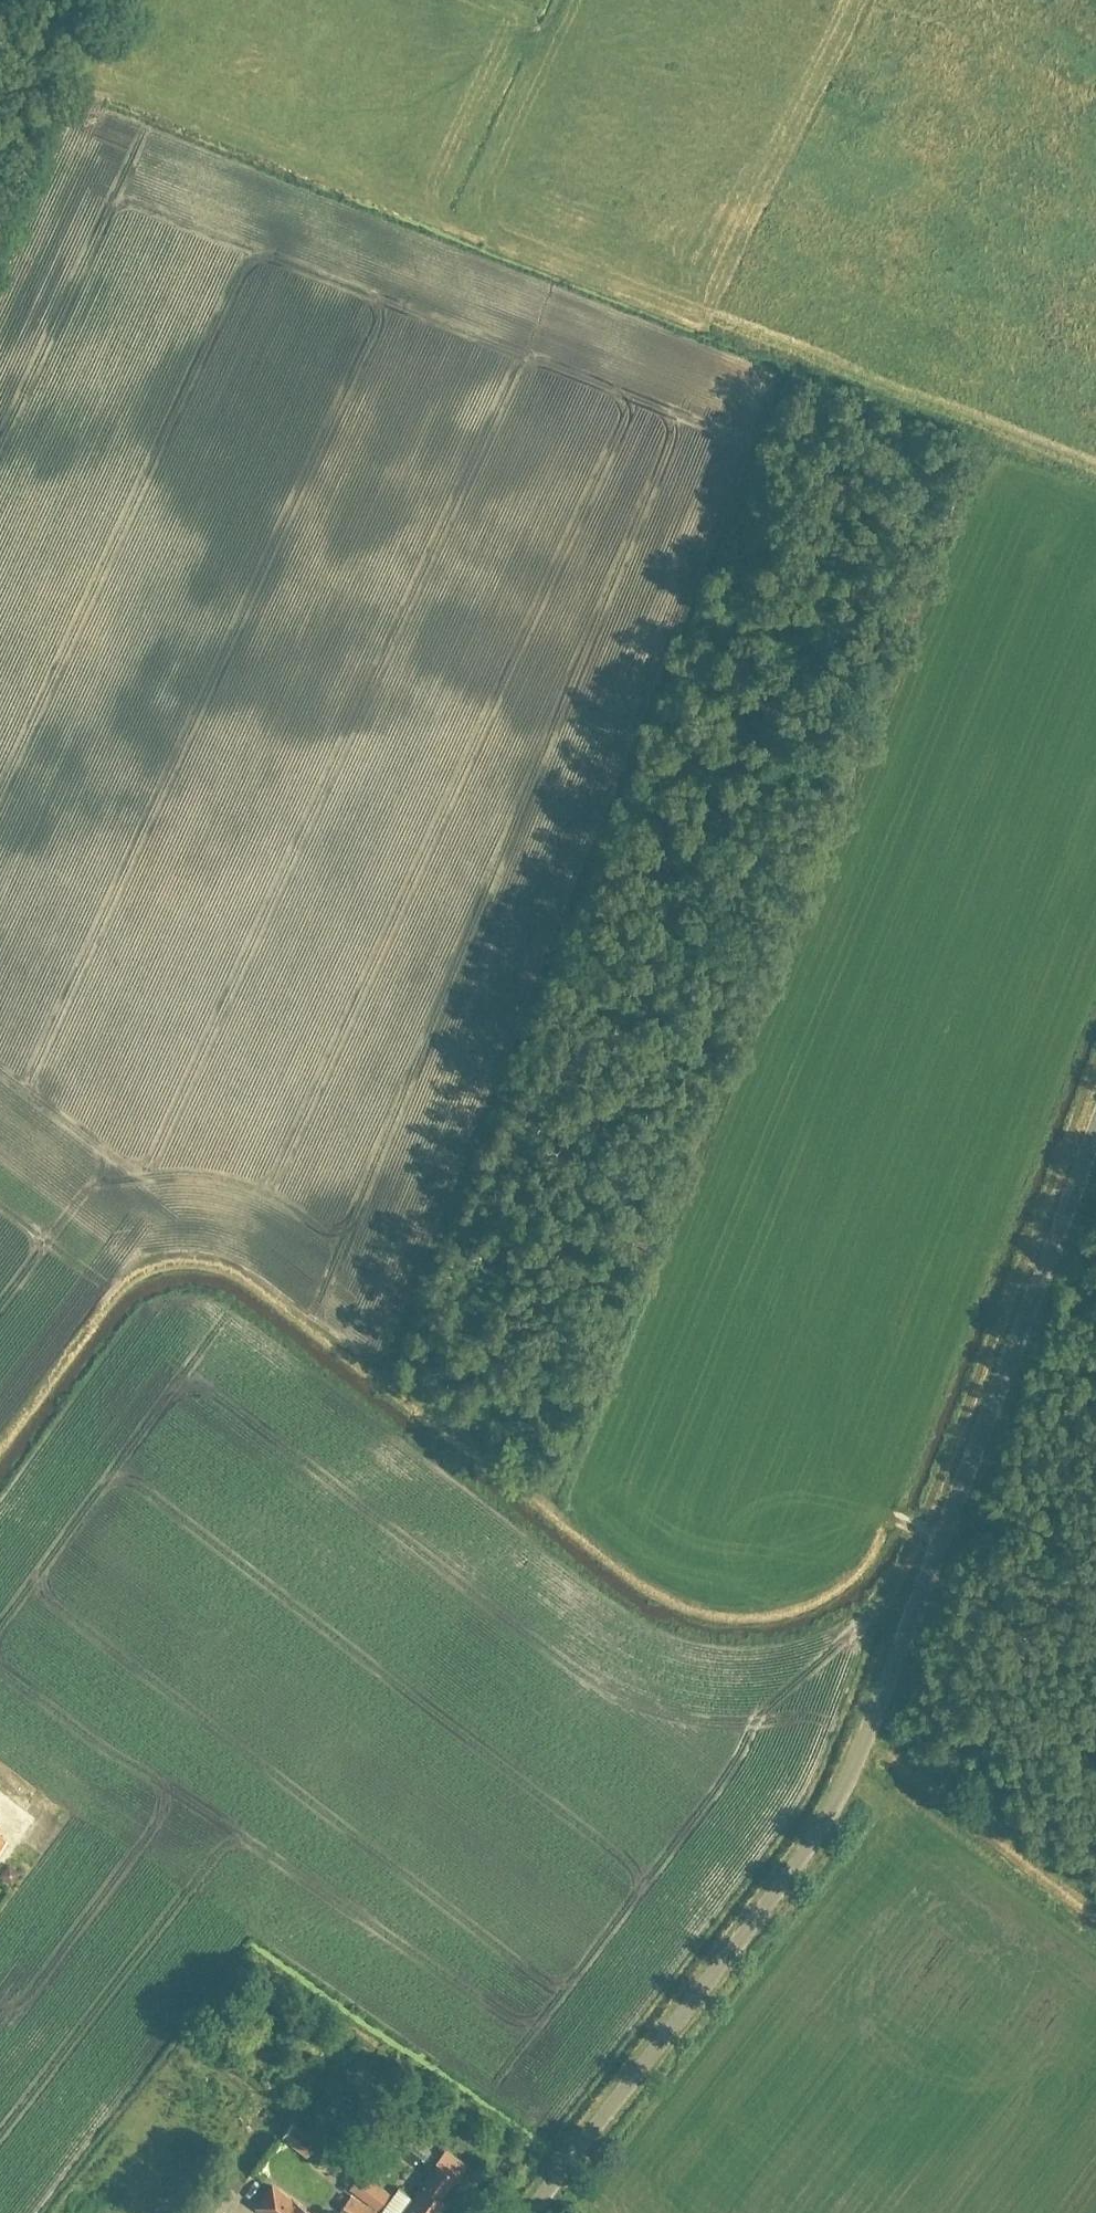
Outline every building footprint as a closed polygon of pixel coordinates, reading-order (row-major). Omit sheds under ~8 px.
[(6,1880),(19,1885),(24,1872),(11,1867),(6,1880)] [(297,2122),(285,2136),(311,2159),(323,2145),(297,2122)] [(428,2162),(435,2153),(415,2136),(408,2144),(428,2162)] [(454,2178),(436,2165),(402,2212),(438,2212),(445,2204),(439,2200),(454,2178)] [(378,2210),(389,2196),(360,2174),(350,2189),(378,2210)] [(292,2200),(272,2186),(257,2206),(266,2212),(312,2212),(293,2199),(292,2200)] [(351,2196),(341,2210),(345,2212),(374,2212),(351,2196)]
